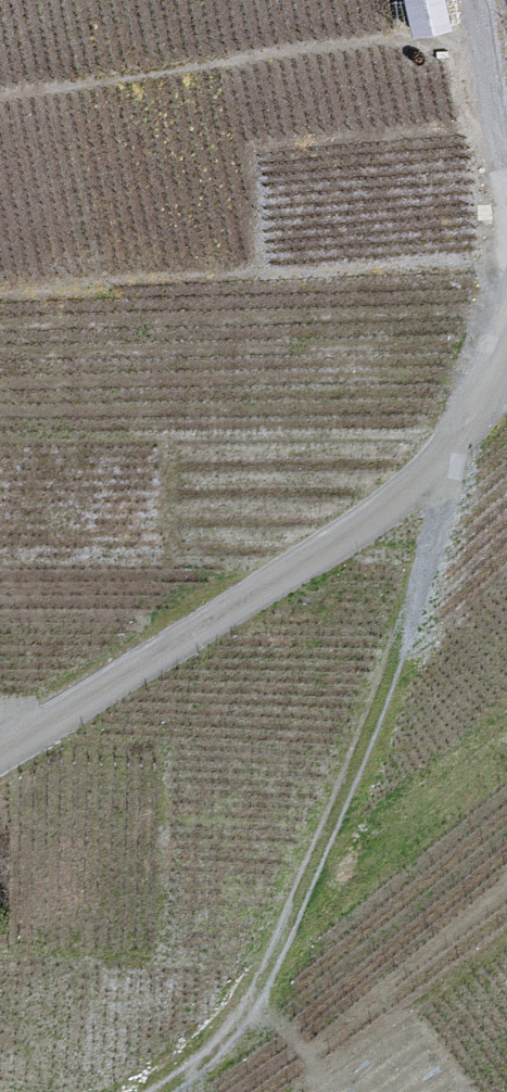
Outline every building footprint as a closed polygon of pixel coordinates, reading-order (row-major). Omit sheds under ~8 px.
[(409,32),(443,25),(438,0),(403,0),(409,32)]
